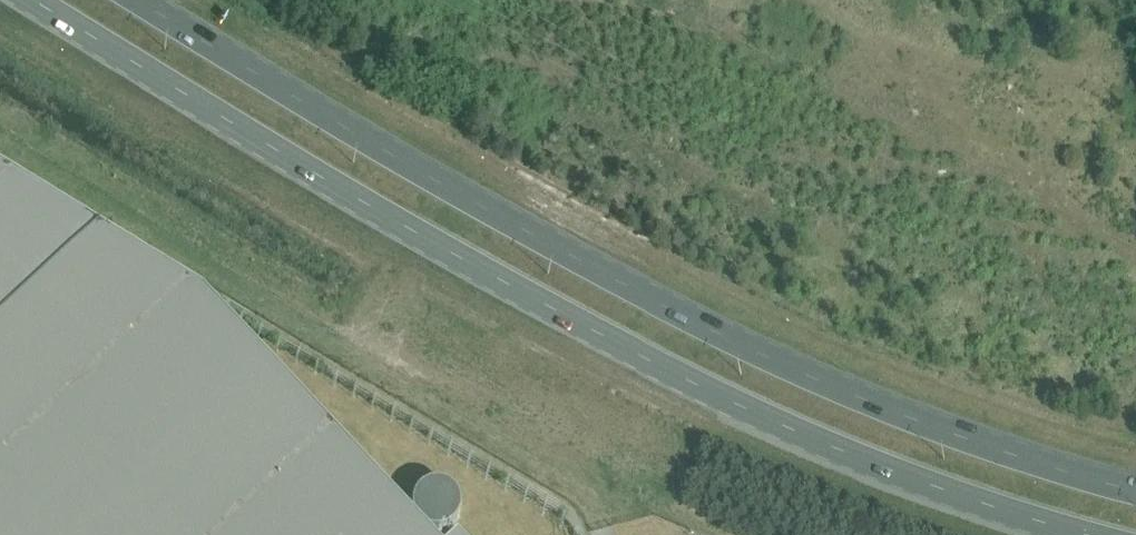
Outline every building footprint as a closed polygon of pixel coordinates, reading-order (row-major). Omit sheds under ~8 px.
[(201,297),(0,174),(0,534),(423,534),(201,297)]
